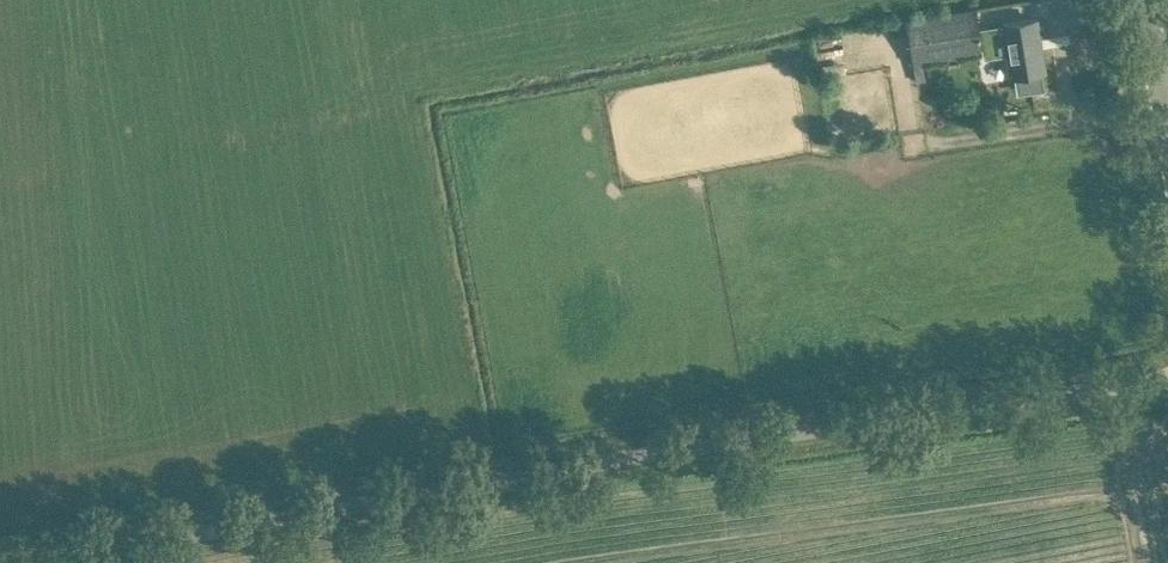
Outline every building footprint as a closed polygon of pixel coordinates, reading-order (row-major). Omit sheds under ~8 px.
[(1012,75),(1045,69),(1036,17),(980,27),(977,8),(906,20),(913,62),(983,51),(984,57),(1009,53),(1012,75)]
